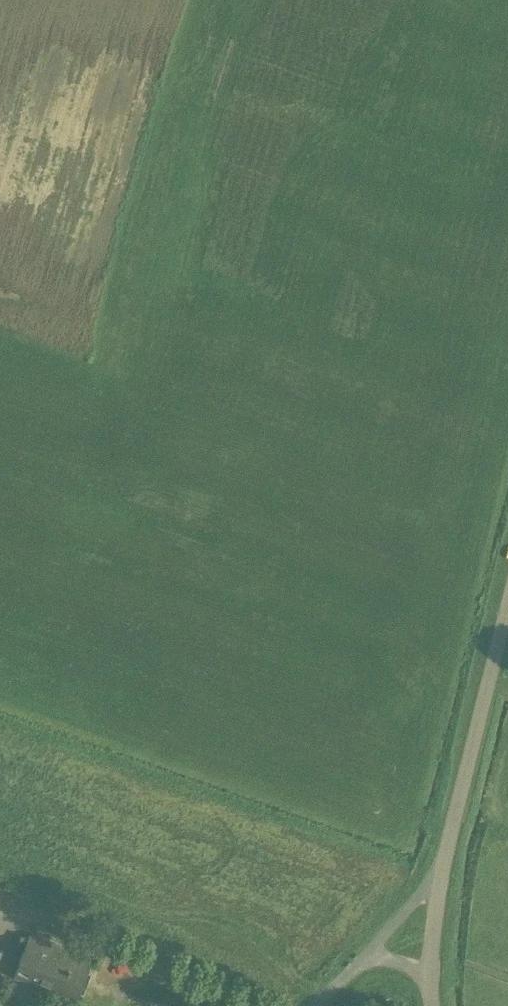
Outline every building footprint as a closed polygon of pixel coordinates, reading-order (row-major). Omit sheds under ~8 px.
[(29,935),(28,936),(20,933),(16,944),(24,947),(16,969),(13,976),(47,989),(48,986),(76,997),(90,962),(62,951),(63,948),(29,935)]
